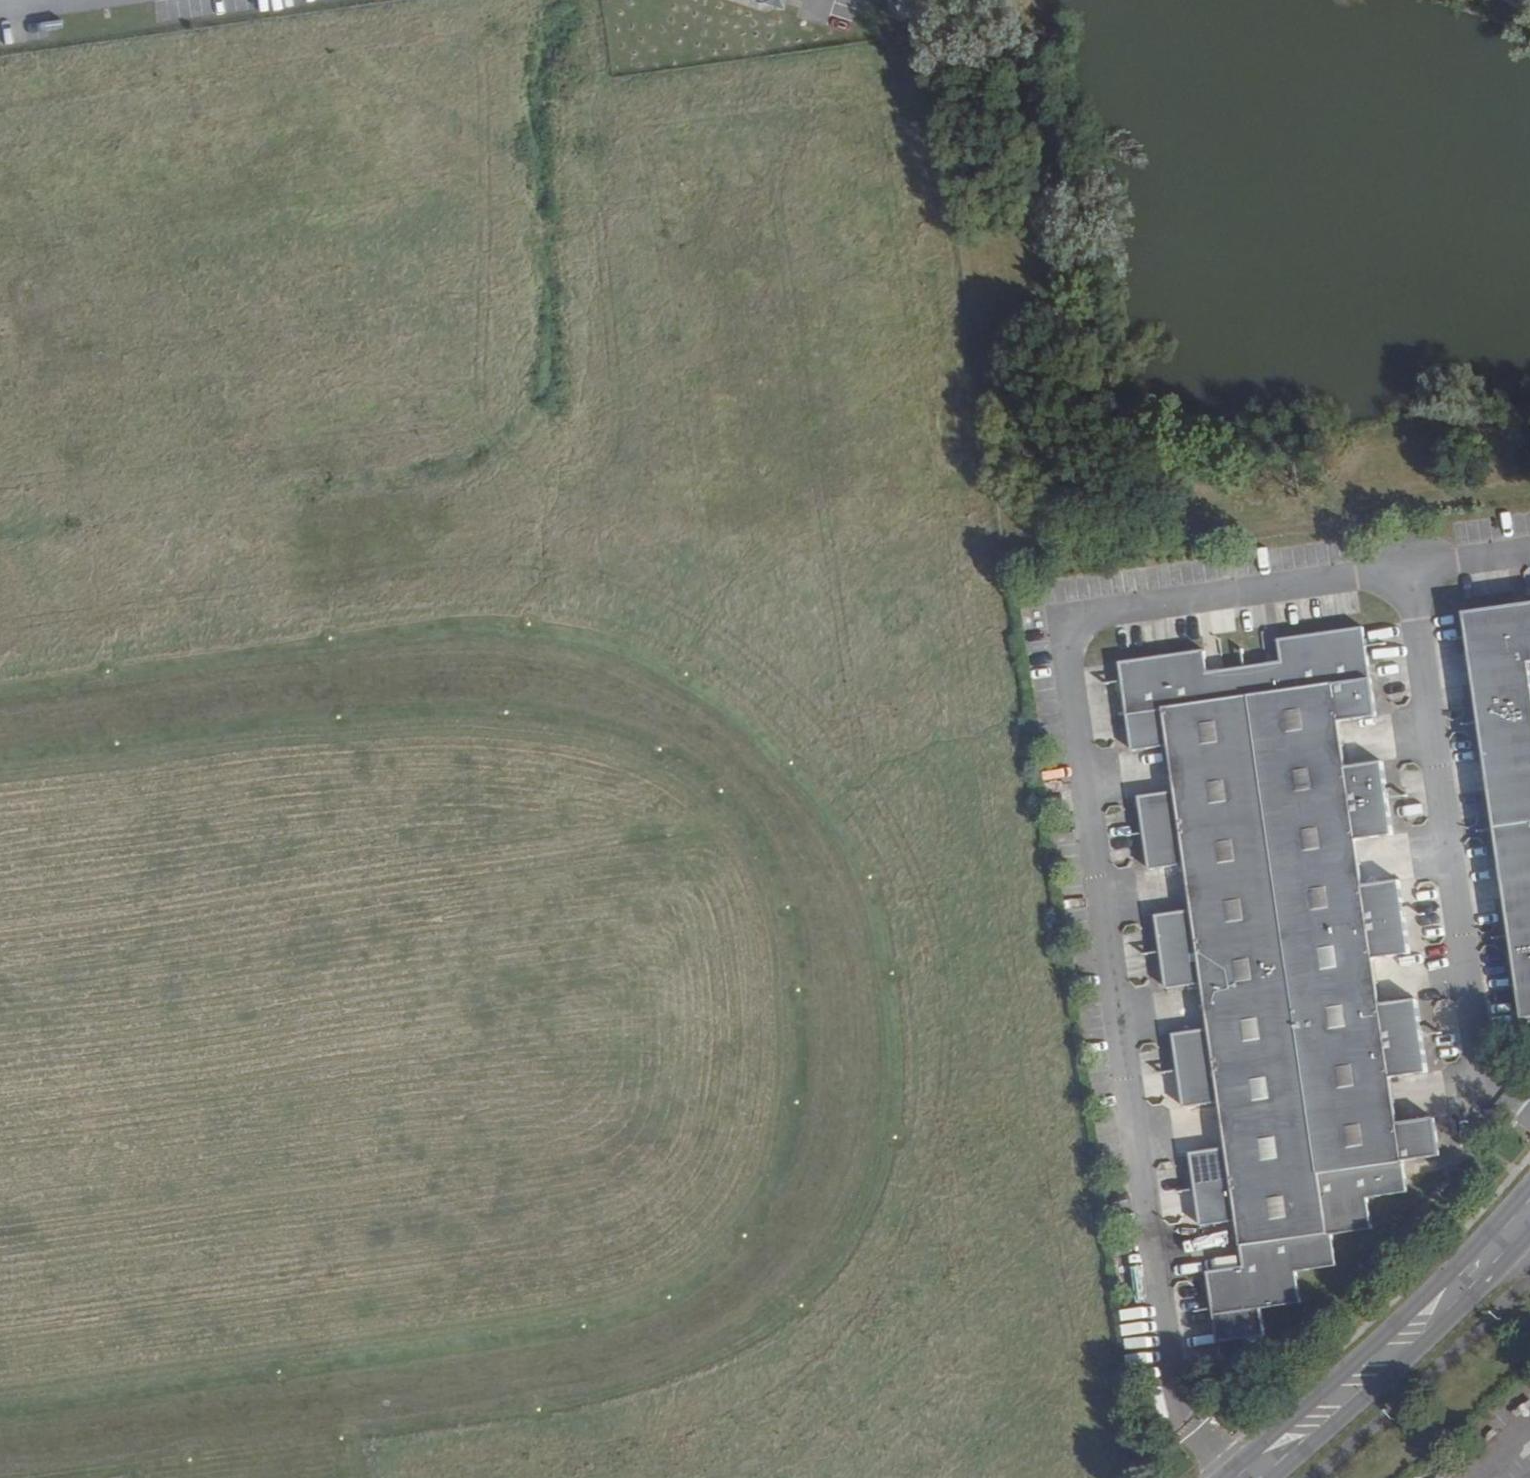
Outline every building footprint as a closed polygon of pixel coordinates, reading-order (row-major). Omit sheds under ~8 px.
[(1471,612),(1526,1016),(1529,1015),(1529,604),(1471,612)] [(1213,699),(1209,672),(1207,652),(1126,663),(1137,744),(1172,740),(1178,792),(1148,796),(1157,866),(1188,862),(1194,911),(1164,914),(1173,984),(1205,982),(1211,1029),(1180,1033),(1190,1105),(1222,1101),(1228,1147),(1195,1151),(1205,1227),(1239,1222),(1245,1267),(1212,1270),(1221,1339),(1264,1333),(1260,1305),(1303,1299),(1300,1267),(1338,1264),(1333,1231),(1374,1227),(1370,1197),(1409,1192),(1404,1160),(1438,1155),(1433,1117),(1400,1121),(1393,1075),(1427,1071),(1417,999),(1382,1003),(1377,957),(1409,952),(1401,884),(1367,887),(1360,837),(1394,832),(1384,764),(1350,768),(1342,716),(1378,712),(1367,626),(1284,637),(1288,662),(1292,688),(1213,699)] [(1288,662),(1209,672),(1213,699),(1292,688),(1288,662)]
